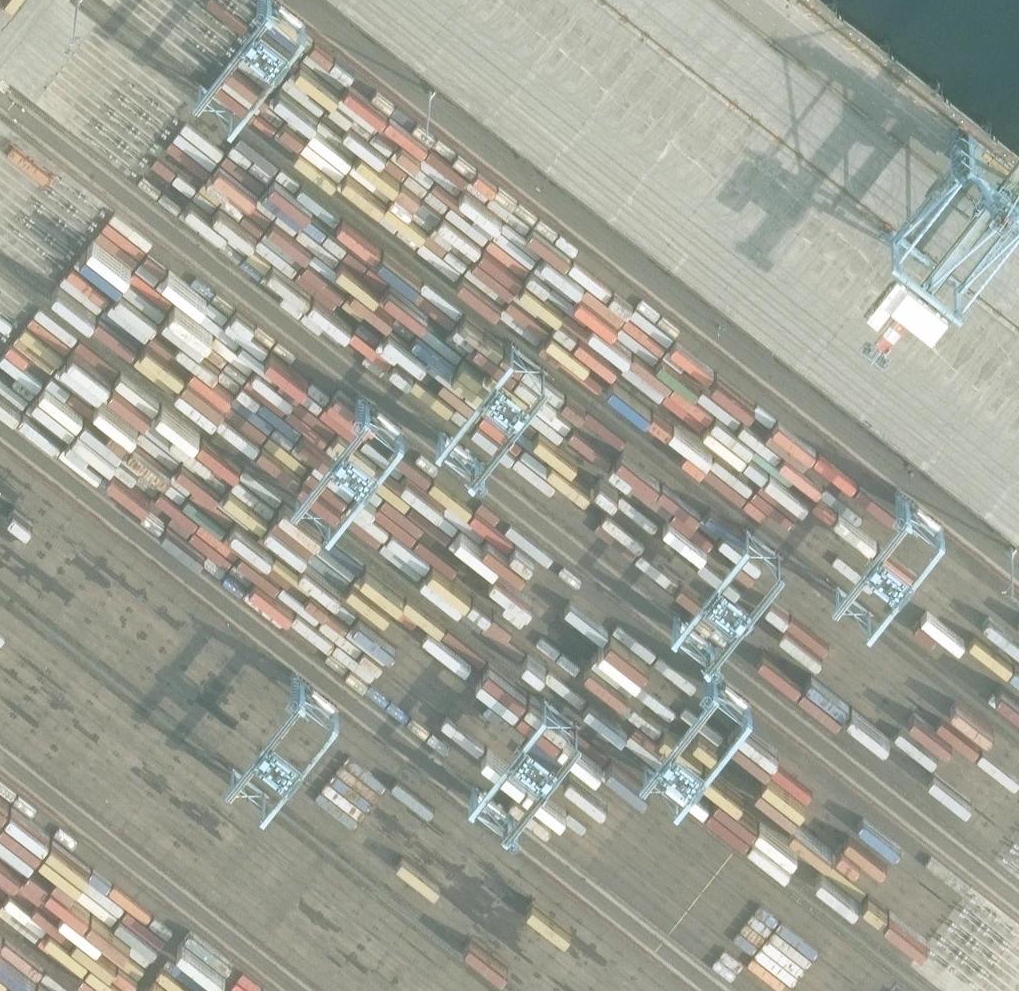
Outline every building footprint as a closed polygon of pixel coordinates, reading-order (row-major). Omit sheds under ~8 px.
[(843,629),(859,624),(758,546),(742,551),(724,575),(759,601),(766,599),(770,613),(761,616),(738,598),(731,607),(790,653),(794,647),(783,639),(778,622),(783,620),(791,627),(797,619),(815,613),(818,610),(825,608),(840,619),(830,632),(829,629),(817,646),(825,643),(829,655),(831,654),(845,636),(843,629)] [(795,864),(845,929),(895,922),(889,914),(900,912),(906,896),(921,902),(940,888),(946,890),(952,875),(934,852),(924,860),(918,853),(929,826),(879,807),(869,831),(856,826),(842,837),(814,826),(811,805),(758,784),(765,767),(779,773),(775,744),(692,711),(695,732),(762,819),(757,833),(769,849),(779,853),(785,861),(795,860),(795,864)] [(938,768),(965,785),(967,781),(981,789),(990,774),(975,764),(973,767),(948,752),(938,768)] [(707,806),(744,834),(756,818),(719,790),(707,806)] [(820,952),(770,937),(767,939),(788,975),(747,962),(741,980),(775,990),(789,990),(792,990),(796,990),(823,990),(819,985),(838,990),(856,990),(857,986),(843,962),(848,947),(844,941),(809,930),(807,931),(820,952)]
